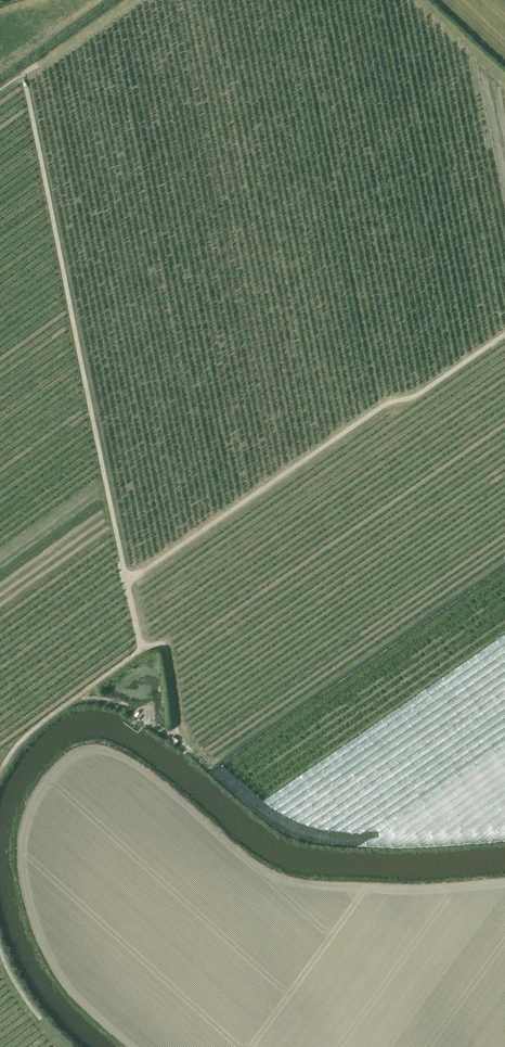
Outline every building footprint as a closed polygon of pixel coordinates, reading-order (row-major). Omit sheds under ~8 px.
[(169,742),(174,745),(178,740),(172,736),(169,742)]
